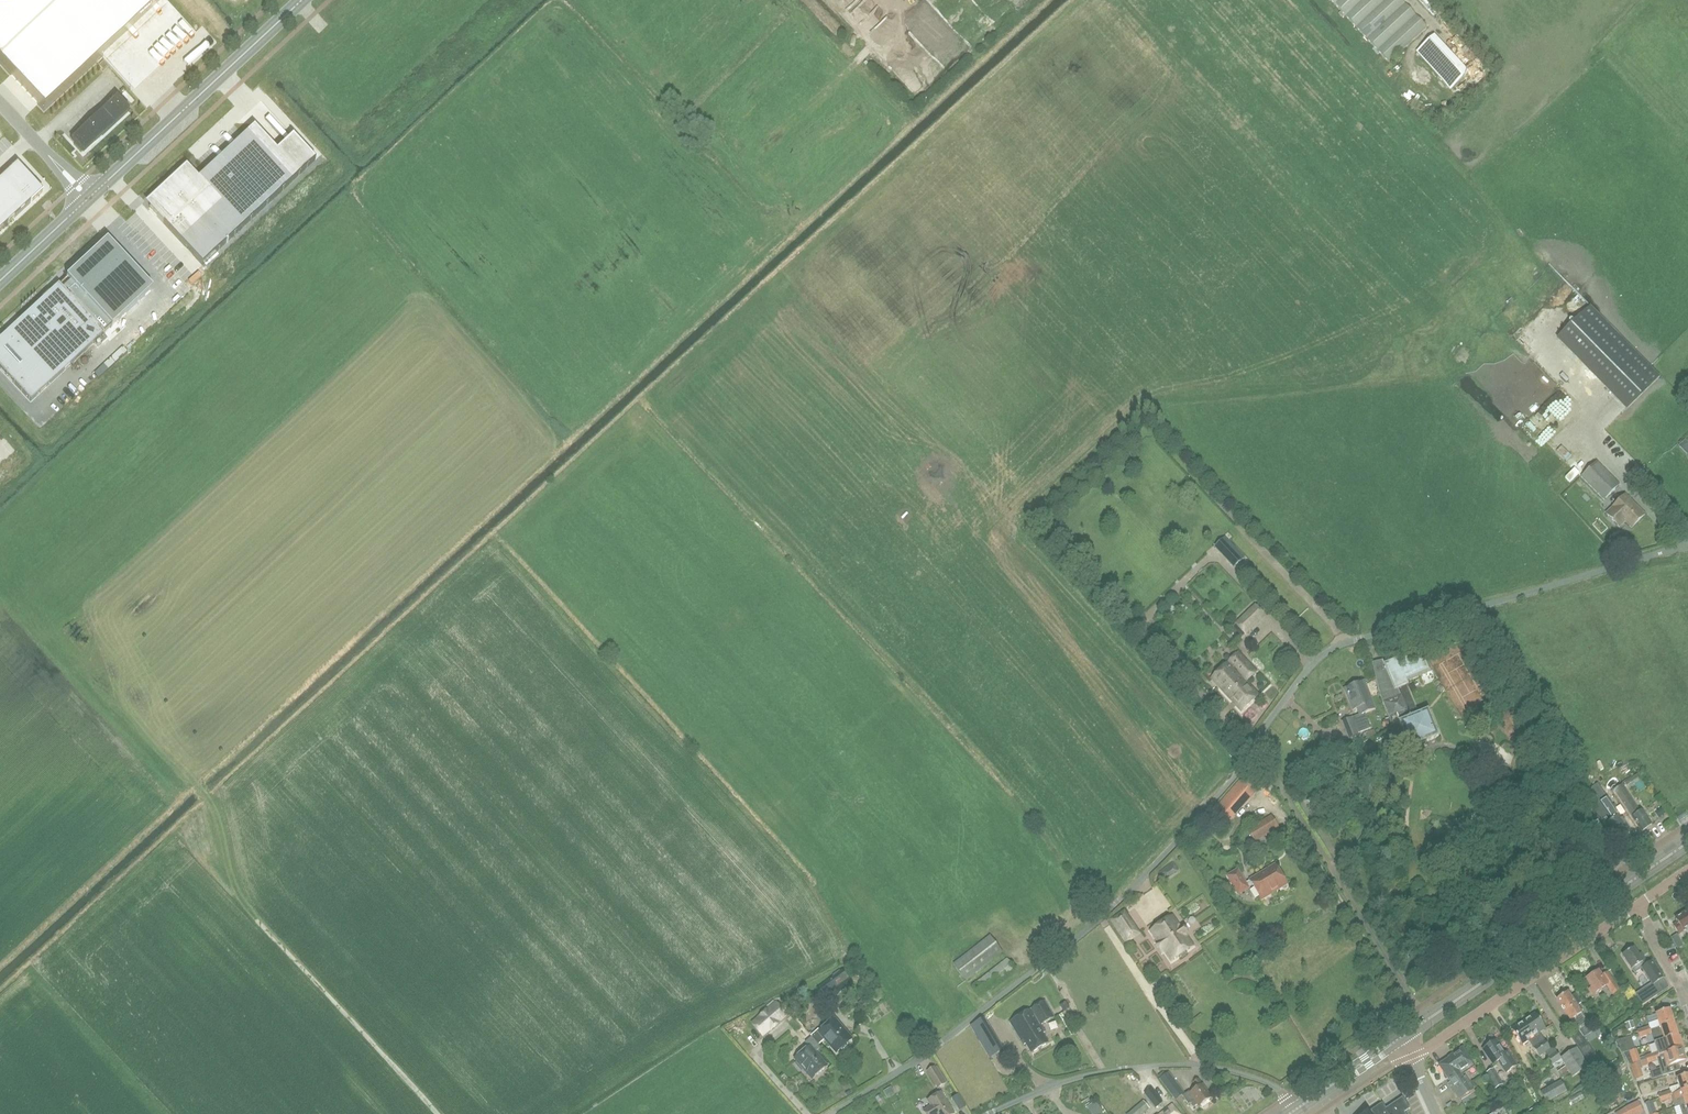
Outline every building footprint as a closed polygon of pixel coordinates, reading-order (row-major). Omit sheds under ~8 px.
[(43,111),(75,82),(106,53),(100,46),(129,19),(150,0),(0,0),(0,64),(43,111)] [(1427,27),(1401,0),(1330,0),(1389,63),(1427,27)] [(1416,53),(1450,89),(1469,71),(1434,35),(1416,53)] [(891,75),(895,70),(882,59),(878,63),(891,75)] [(128,87),(125,90),(133,99),(136,96),(128,87)] [(116,98),(75,136),(85,147),(99,138),(128,111),(116,98)] [(158,201),(150,208),(202,265),(315,160),(292,136),(276,151),(253,126),(197,178),(185,165),(153,195),(158,201)] [(17,164),(0,180),(0,203),(14,218),(42,192),(17,164)] [(14,218),(0,203),(0,231),(14,218)] [(58,285),(33,307),(79,357),(152,289),(106,240),(66,277),(70,281),(62,289),(58,285)] [(1590,304),(1556,337),(1625,409),(1659,376),(1590,304)] [(33,307),(9,330),(55,379),(79,357),(33,307)] [(0,338),(0,369),(30,402),(55,379),(9,330),(0,338)] [(1542,444),(1582,407),(1569,394),(1548,413),(1545,410),(1530,423),(1525,417),(1521,421),(1542,444)] [(1581,476),(1596,492),(1604,500),(1620,484),(1597,460),(1581,476)] [(1625,494),(1606,513),(1619,527),(1625,521),(1631,528),(1645,514),(1625,494)] [(1213,547),(1233,568),(1245,557),(1225,536),(1213,547)] [(1664,576),(1649,582),(1652,588),(1666,583),(1664,576)] [(1667,590),(1674,600),(1687,592),(1687,582),(1686,578),(1667,590)] [(1632,590),(1621,600),(1626,605),(1637,595),(1632,590)] [(1674,600),(1680,610),(1687,606),(1687,592),(1674,600)] [(1246,636),(1266,616),(1255,603),(1234,623),(1246,636)] [(1680,610),(1686,621),(1687,620),(1687,606),(1680,610)] [(1617,614),(1601,628),(1610,638),(1626,623),(1617,614)] [(1626,623),(1610,638),(1618,646),(1634,632),(1626,623)] [(1634,632),(1618,646),(1625,655),(1642,641),(1634,632)] [(1669,638),(1656,646),(1660,652),(1673,644),(1669,638)] [(1384,662),(1383,660),(1372,663),(1382,702),(1383,702),(1389,717),(1396,714),(1410,749),(1439,737),(1428,711),(1418,715),(1406,686),(1408,684),(1406,679),(1430,669),(1420,646),(1384,662)] [(1239,653),(1211,679),(1241,711),(1259,694),(1246,681),(1256,671),(1239,653)] [(1548,655),(1532,669),(1540,678),(1556,664),(1548,655)] [(1431,659),(1432,672),(1441,672),(1441,659),(1431,659)] [(1524,660),(1513,670),(1518,675),(1529,665),(1524,660)] [(1556,664),(1540,678),(1548,687),(1564,673),(1556,664)] [(1678,672),(1683,678),(1687,674),(1687,665),(1678,672)] [(1564,673),(1548,687),(1556,696),(1572,682),(1564,673)] [(1344,689),(1353,711),(1356,709),(1359,715),(1341,721),(1349,739),(1360,736),(1358,733),(1371,728),(1365,713),(1375,709),(1364,681),(1344,689)] [(1572,682),(1556,696),(1564,705),(1580,690),(1572,682)] [(1676,682),(1659,696),(1668,706),(1684,691),(1676,682)] [(1668,706),(1676,715),(1687,704),(1687,696),(1684,691),(1668,706)] [(1676,715),(1684,723),(1687,720),(1687,704),(1676,715)] [(1574,716),(1563,725),(1568,731),(1578,721),(1574,716)] [(1599,730),(1588,739),(1593,745),(1597,742),(1604,736),(1599,730)] [(1616,763),(1612,766),(1617,772),(1627,763),(1622,757),(1617,761),(1616,763)] [(1322,805),(1339,796),(1332,783),(1315,793),(1322,805)] [(1622,784),(1613,790),(1642,832),(1653,824),(1644,809),(1636,814),(1630,806),(1635,803),(1622,784)] [(1232,791),(1217,808),(1229,819),(1243,802),(1232,791)] [(1595,801),(1591,791),(1580,795),(1584,806),(1595,801)] [(1600,803),(1624,838),(1626,836),(1627,837),(1629,836),(1629,834),(1631,833),(1607,798),(1600,803)] [(1624,838),(1600,803),(1599,801),(1591,806),(1605,825),(1616,843),(1624,838)] [(1662,807),(1655,812),(1659,817),(1666,812),(1662,807)] [(1270,831),(1263,820),(1251,828),(1258,839),(1270,831)] [(1175,871),(1171,864),(1162,870),(1167,877),(1175,871)] [(1248,888),(1253,885),(1261,899),(1287,884),(1275,865),(1250,880),(1245,883),(1237,870),(1227,876),(1238,894),(1248,888)] [(1673,925),(1679,933),(1684,929),(1686,932),(1687,930),(1687,912),(1676,920),(1678,923),(1673,925)] [(1125,940),(1137,931),(1125,914),(1113,923),(1125,940)] [(1172,916),(1151,931),(1172,961),(1179,956),(1181,956),(1185,953),(1186,951),(1193,946),(1185,935),(1187,933),(1182,926),(1180,928),(1172,916)] [(953,964),(966,980),(1002,951),(990,935),(953,964)] [(1638,955),(1633,948),(1628,951),(1627,951),(1624,953),(1624,954),(1623,955),(1632,969),(1632,968),(1635,973),(1643,968),(1654,984),(1663,978),(1651,960),(1648,963),(1641,953),(1638,955)] [(972,985),(980,995),(1015,967),(1007,958),(972,985)] [(1608,971),(1601,976),(1598,971),(1586,979),(1595,993),(1606,986),(1613,995),(1621,990),(1608,971)] [(833,979),(818,991),(826,1002),(850,983),(842,973),(833,979)] [(1652,983),(1635,994),(1641,1005),(1659,993),(1652,983)] [(1562,995),(1557,999),(1562,1006),(1567,1014),(1566,1014),(1571,1020),(1578,1031),(1583,1028),(1587,1025),(1588,1023),(1581,1013),(1577,1007),(1581,1004),(1575,995),(1571,998),(1567,992),(1562,995)] [(768,1010),(752,1023),(762,1034),(769,1027),(771,1030),(779,1023),(777,1021),(785,1014),(776,1003),(775,1003),(773,1001),(765,1007),(768,1010)] [(1054,1017),(1044,1001),(1010,1022),(1021,1041),(1023,1045),(1026,1043),(1031,1053),(1048,1043),(1042,1033),(1045,1032),(1040,1025),(1054,1017)] [(1066,1002),(1060,1005),(1063,1011),(1069,1008),(1066,1002)] [(1674,1022),(1670,1009),(1655,1014),(1658,1020),(1649,1023),(1650,1026),(1651,1030),(1660,1027),(1674,1022)] [(1535,1013),(1523,1022),(1545,1053),(1554,1067),(1560,1075),(1563,1080),(1571,1075),(1572,1077),(1589,1067),(1577,1048),(1560,1058),(1553,1047),(1550,1049),(1539,1032),(1545,1028),(1535,1013)] [(971,1026),(987,1054),(1001,1046),(984,1018),(971,1026)] [(819,1029),(812,1035),(819,1044),(826,1039),(837,1052),(842,1048),(843,1049),(848,1044),(847,1043),(851,1039),(834,1019),(821,1031),(819,1029)] [(1545,1053),(1523,1022),(1512,1030),(1521,1044),(1527,1040),(1539,1057),(1545,1053)] [(1625,1024),(1628,1031),(1635,1029),(1633,1022),(1625,1024)] [(1678,1035),(1674,1022),(1660,1027),(1664,1040),(1678,1035)] [(1650,1030),(1651,1030),(1650,1026),(1637,1030),(1639,1037),(1644,1035),(1643,1032),(1645,1032),(1644,1028),(1649,1026),(1650,1030)] [(1644,1035),(1639,1037),(1640,1039),(1652,1035),(1651,1030),(1650,1030),(1649,1026),(1644,1028),(1645,1032),(1643,1032),(1644,1035)] [(957,1035),(966,1050),(977,1043),(968,1029),(957,1035)] [(1579,1032),(1572,1037),(1579,1048),(1587,1043),(1579,1032)] [(827,1066),(815,1052),(821,1047),(819,1045),(819,1044),(812,1035),(811,1036),(812,1037),(806,1043),(809,1047),(796,1058),(799,1062),(796,1064),(802,1072),(805,1069),(813,1078),(827,1066)] [(1664,1040),(1654,1043),(1657,1052),(1658,1054),(1659,1054),(1659,1055),(1682,1048),(1680,1042),(1682,1041),(1680,1036),(1678,1036),(1678,1035),(1664,1040)] [(1485,1048),(1484,1049),(1494,1064),(1500,1061),(1508,1072),(1516,1066),(1506,1053),(1505,1053),(1501,1048),(1500,1049),(1495,1041),(1489,1045),(1489,1044),(1485,1047),(1485,1048)] [(1587,1043),(1579,1048),(1592,1066),(1599,1061),(1587,1043)] [(1451,1057),(1462,1075),(1468,1071),(1466,1067),(1473,1063),(1463,1048),(1451,1057)] [(1657,1052),(1652,1053),(1653,1056),(1652,1056),(1654,1061),(1657,1060),(1663,1076),(1680,1070),(1678,1064),(1686,1061),(1682,1048),(1659,1055),(1659,1054),(1658,1054),(1657,1052)] [(891,1053),(894,1064),(902,1062),(898,1050),(891,1053)] [(1653,1056),(1652,1053),(1644,1056),(1647,1064),(1654,1061),(1652,1056),(1653,1056)] [(1462,1075),(1451,1057),(1438,1065),(1450,1082),(1448,1084),(1459,1100),(1461,1099),(1464,1105),(1478,1095),(1465,1076),(1463,1077),(1462,1075)] [(1643,1077),(1638,1062),(1630,1065),(1635,1080),(1643,1077)] [(926,1071),(937,1089),(946,1083),(935,1066),(926,1071)] [(1554,1067),(1550,1070),(1556,1078),(1560,1075),(1554,1067)] [(1503,1085),(1494,1068),(1486,1073),(1495,1089),(1503,1085)] [(1618,1076),(1614,1068),(1605,1073),(1609,1081),(1618,1076)] [(1183,1095),(1167,1074),(1160,1079),(1176,1100),(1183,1095)] [(1679,1085),(1669,1088),(1670,1090),(1671,1094),(1687,1089),(1687,1074),(1676,1078),(1679,1085)] [(1647,1087),(1653,1084),(1649,1075),(1644,1077),(1647,1087)] [(1193,1082),(1196,1088),(1190,1092),(1189,1091),(1182,1096),(1188,1105),(1190,1104),(1193,1108),(1197,1105),(1199,1107),(1212,1098),(1202,1084),(1199,1078),(1193,1082)] [(1547,1103),(1567,1091),(1560,1080),(1540,1091),(1547,1103)] [(884,1091),(888,1098),(892,1096),(893,1091),(890,1087),(884,1091)] [(1153,1088),(1145,1094),(1156,1107),(1164,1101),(1153,1088)] [(1664,1092),(1665,1095),(1664,1096),(1666,1100),(1671,1098),(1675,1108),(1685,1105),(1685,1104),(1687,1103),(1687,1089),(1671,1094),(1670,1090),(1664,1092)] [(954,1113),(941,1092),(928,1101),(931,1106),(924,1111),(926,1113),(954,1113)] [(1665,1095),(1664,1092),(1657,1094),(1660,1102),(1666,1100),(1664,1096),(1665,1095)] [(1091,1101),(1096,1109),(1104,1104),(1100,1096),(1091,1101)] [(1404,1112),(1410,1109),(1402,1097),(1386,1108),(1382,1103),(1370,1110),(1372,1113),(1371,1113),(1406,1113),(1404,1112)] [(1150,1108),(1143,1100),(1126,1113),(1143,1113),(1150,1108)] [(1652,1100),(1645,1103),(1649,1113),(1656,1113),(1657,1113),(1652,1100)] [(1638,1101),(1626,1107),(1629,1113),(1640,1113),(1643,1113),(1638,1101)] [(1172,1105),(1160,1113),(1179,1113),(1172,1105)] [(1538,1105),(1529,1111),(1531,1113),(1540,1113),(1542,1112),(1538,1105)]
